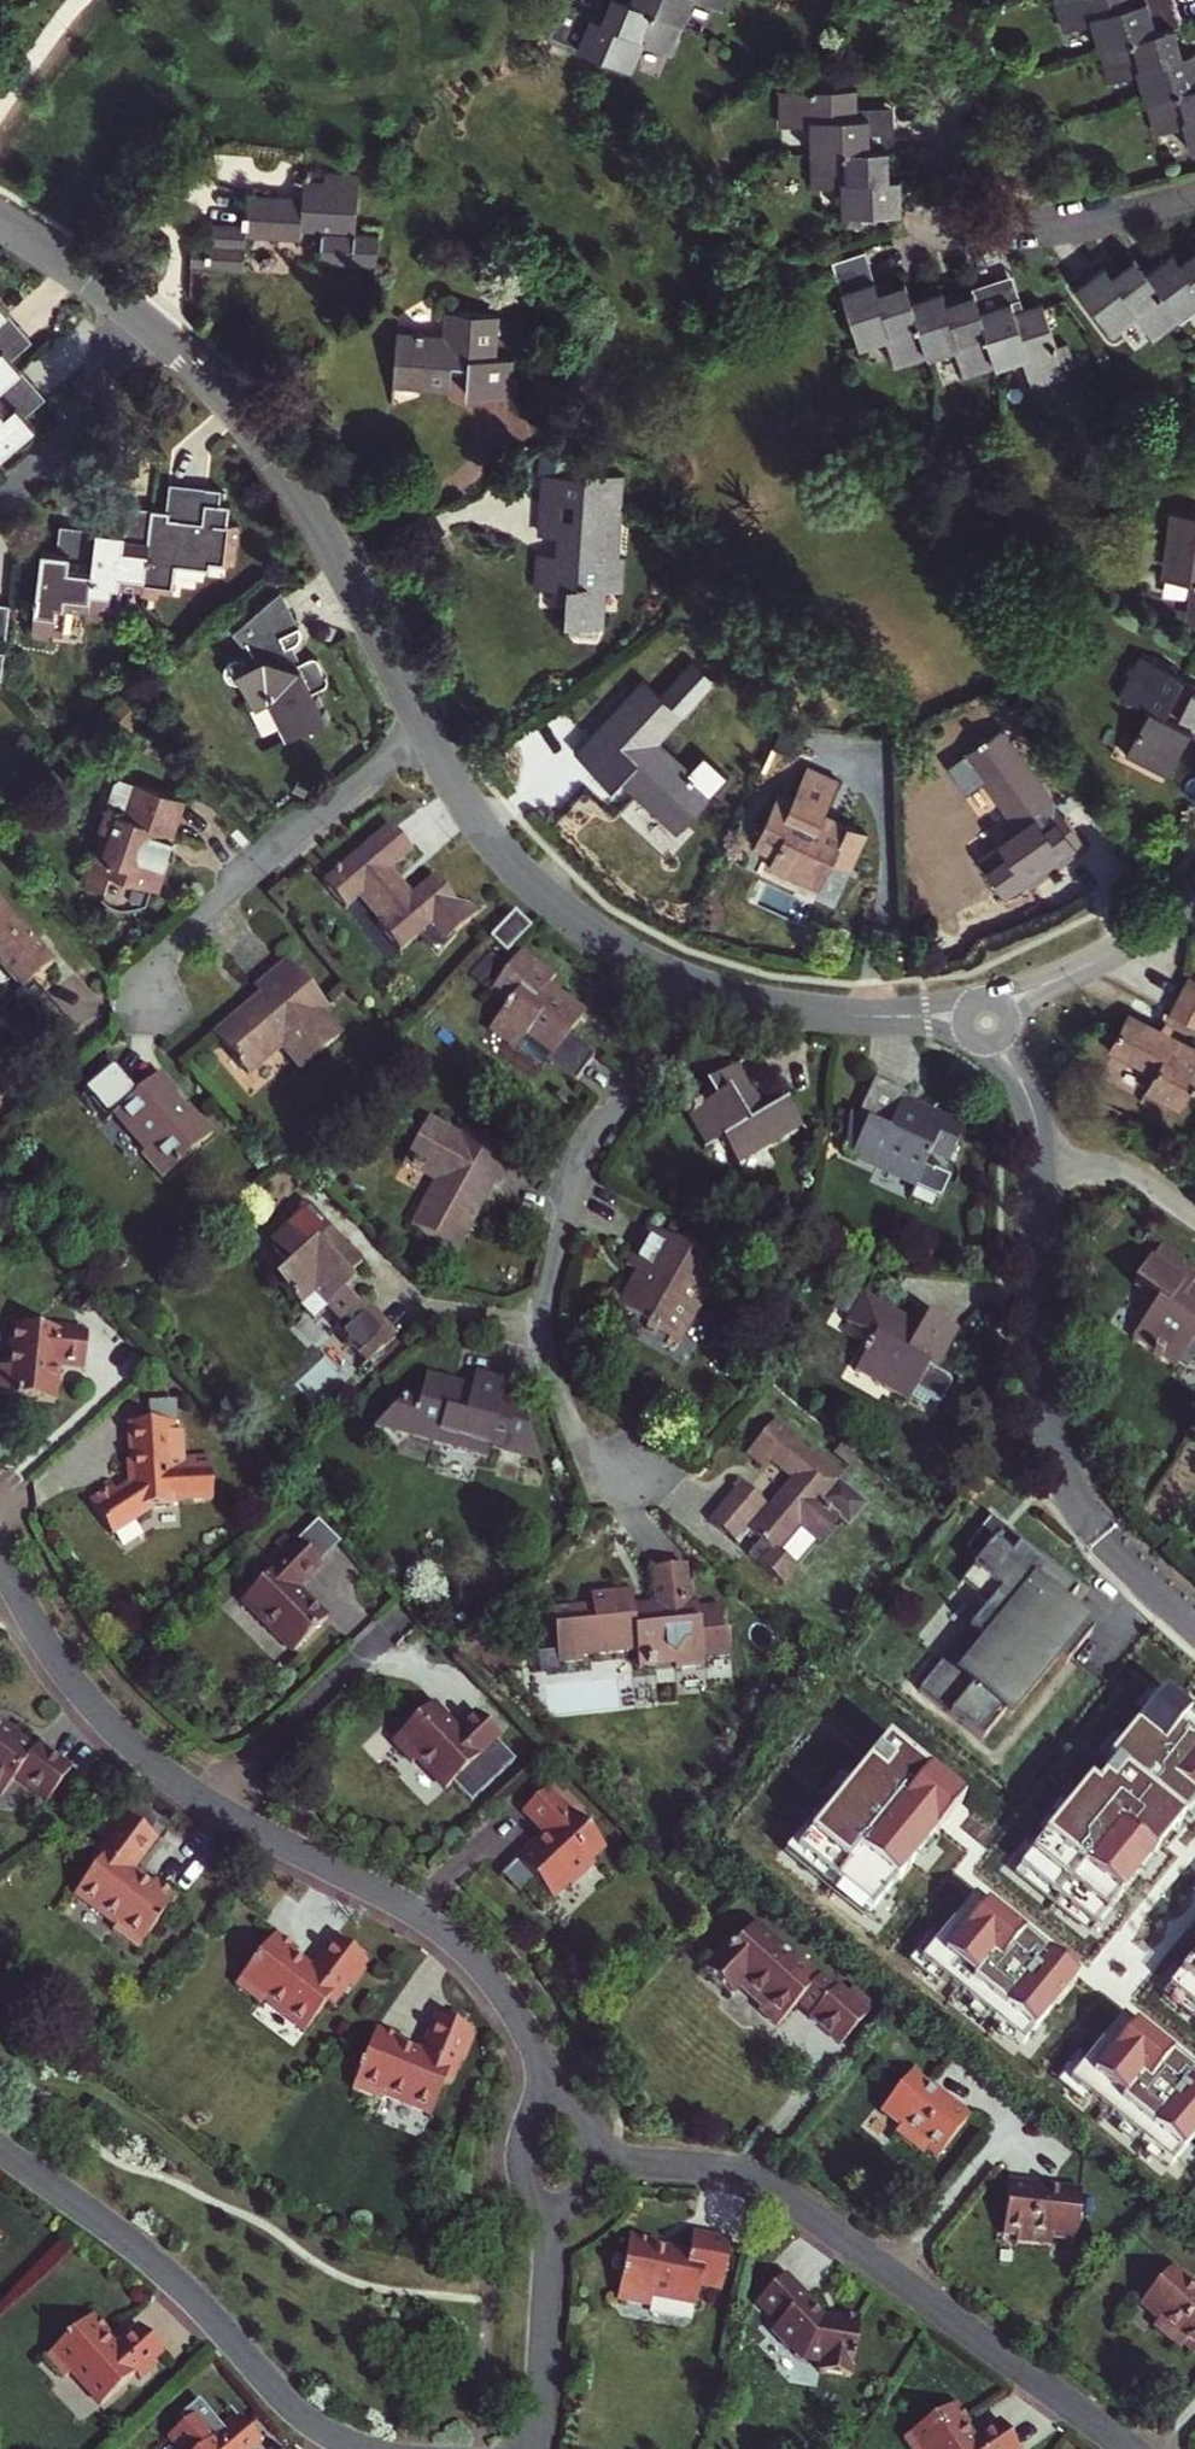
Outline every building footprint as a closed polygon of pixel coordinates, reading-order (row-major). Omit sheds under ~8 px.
[(689,23),(637,3),(630,0),(616,0),(609,16),(571,1),(556,32),(639,67),(647,48),(675,58),(689,23)] [(735,0),(638,0),(637,3),(689,23),(692,25),(701,3),(729,14),(735,0)] [(1110,50),(1183,31),(1189,29),(1182,3),(1158,9),(1156,1),(1143,4),(1142,0),(1063,0),(1072,32),(1100,24),(1107,51),(1110,50)] [(1182,3),(1181,0),(1142,0),(1143,4),(1156,1),(1158,9),(1182,3)] [(1110,50),(1119,83),(1145,76),(1153,103),(1156,102),(1194,91),(1194,55),(1190,56),(1183,31),(1110,50)] [(822,153),(897,151),(901,151),(901,127),(878,127),(878,119),(866,119),(866,109),(865,89),(790,90),(790,127),(819,126),(820,153),(822,153)] [(1156,102),(1166,136),(1193,129),(1194,135),(1194,91),(1156,102)] [(901,127),(901,109),(866,109),(866,119),(878,119),(878,127),(901,127)] [(851,215),(909,213),(909,181),(897,181),(897,151),(822,153),(823,189),(851,188),(851,215)] [(284,239),(307,240),(307,234),(329,236),(327,266),(384,269),(386,237),(363,236),(366,177),(331,175),(330,185),(311,183),(310,192),(314,192),(313,201),(310,201),(282,199),(281,204),(260,202),(260,198),(254,198),(253,216),(251,216),(253,231),(217,229),(215,251),(198,250),(197,270),(250,273),(251,241),(284,242),(284,239)] [(880,251),(846,264),(874,346),(896,339),(905,367),(939,356),(921,301),(915,282),(893,290),(880,251)] [(1188,260),(1182,252),(1155,271),(1189,317),(1191,319),(1194,316),(1194,255),(1188,260)] [(1155,271),(1144,257),(1121,273),(1114,263),(1086,284),(1122,331),(1144,315),(1161,338),(1189,317),(1155,271)] [(1022,275),(1006,280),(1014,304),(1022,302),(1026,314),(1033,312),(1022,275)] [(1054,305),(1033,312),(1026,314),(1022,302),(1014,304),(1006,280),(982,288),(984,294),(1006,366),(1007,368),(1033,360),(1042,388),(1077,377),(1054,305)] [(1006,366),(984,294),(956,303),(952,291),(921,301),(939,356),(964,349),(973,377),(1006,366)] [(17,322),(3,306),(0,309),(0,336),(17,322)] [(17,322),(0,336),(0,402),(29,378),(20,367),(11,355),(30,339),(17,322)] [(430,406),(432,391),(433,379),(448,381),(447,393),(446,412),(491,415),(495,375),(475,374),(478,331),(429,327),(427,352),(378,348),(374,396),(397,398),(396,403),(430,406)] [(40,350),(30,339),(11,355),(20,367),(40,350)] [(0,402),(0,471),(42,436),(33,424),(24,414),(45,396),(29,378),(0,402)] [(433,379),(432,391),(447,393),(448,381),(433,379)] [(24,414),(33,424),(54,407),(45,396),(24,414)] [(593,474),(552,471),(550,499),(573,500),(585,501),(583,515),(582,532),(576,531),(575,551),(548,549),(545,582),(574,585),(571,623),(607,626),(609,589),(624,591),(625,584),(630,584),(631,566),(626,566),(627,559),(621,558),(627,473),(594,470),(593,474)] [(171,491),(168,517),(184,519),(187,493),(171,491)] [(222,497),(187,493),(184,519),(168,517),(153,515),(143,596),(142,603),(159,605),(161,594),(175,596),(178,573),(210,578),(211,570),(235,572),(240,531),(228,530),(230,512),(220,511),(222,497)] [(572,515),(573,500),(550,499),(547,529),(576,531),(582,532),(583,515),(572,515)] [(130,540),(134,513),(117,511),(114,538),(130,540)] [(114,538),(100,536),(89,616),(88,624),(103,626),(104,614),(120,616),(123,593),(143,596),(153,515),(134,513),(130,540),(114,538)] [(1176,513),(1169,578),(1194,581),(1194,515),(1176,513)] [(73,560),(76,533),(61,531),(58,558),(73,560)] [(73,560),(58,558),(44,556),(33,643),(48,645),(49,633),(64,635),(67,614),(89,616),(100,536),(76,533),(73,560)] [(318,664),(307,664),(300,649),(292,645),(295,640),(295,633),(280,603),(272,601),(231,637),(258,667),(252,670),(244,662),(233,662),(226,671),(227,682),(233,687),(240,688),(254,715),(267,708),(286,746),(327,725),(312,697),(325,689),(328,683),(318,664)] [(11,608),(0,607),(0,687),(2,688),(11,608)] [(1141,656),(1118,699),(1148,715),(1124,760),(1169,784),(1194,736),(1194,685),(1141,656)] [(585,754),(654,681),(651,678),(582,751),(585,754)] [(689,715),(654,681),(585,754),(620,787),(627,779),(636,771),(649,783),(643,789),(666,812),(667,810),(688,830),(719,797),(676,756),(672,760),(658,747),(689,715)] [(692,718),(689,715),(658,747),(672,760),(676,756),(719,797),(722,793),(669,742),(692,718)] [(989,741),(997,734),(983,716),(974,735),(989,741)] [(971,856),(1001,894),(1023,878),(1027,882),(1080,841),(1055,810),(1043,820),(1032,808),(1045,798),(997,734),(989,741),(974,735),(958,772),(972,778),(1010,826),(971,856)] [(783,853),(781,856),(777,867),(810,881),(814,871),(833,879),(842,860),(860,868),(877,831),(857,822),(853,831),(828,821),(832,811),(846,780),(815,766),(801,797),(797,807),(782,801),(763,844),(783,853)] [(636,771),(627,779),(684,834),(688,830),(667,810),(666,812),(643,789),(649,783),(636,771)] [(108,829),(91,880),(112,887),(110,892),(140,902),(142,897),(152,901),(158,885),(169,889),(182,849),(177,847),(194,796),(143,778),(131,813),(112,806),(105,827),(108,829)] [(786,791),(782,801),(797,807),(801,797),(786,791)] [(1043,820),(1055,810),(1045,798),(1032,808),(1043,820)] [(853,831),(857,822),(832,811),(828,821),(853,831)] [(459,933),(475,918),(458,899),(457,897),(435,873),(412,894),(389,869),(413,848),(390,822),(324,881),(347,907),(363,892),(385,917),(379,922),(403,948),(421,932),(440,954),(461,936),(459,933)] [(783,853),(763,844),(761,848),(781,856),(783,853)] [(140,902),(110,892),(112,894),(118,897),(124,900),(128,901),(134,902),(140,902)] [(472,900),(458,899),(475,918),(482,911),(472,900)] [(28,1034),(57,1009),(32,979),(52,962),(0,902),(0,966),(20,989),(3,1004),(28,1034)] [(532,925),(515,909),(491,933),(508,950),(532,925)] [(517,952),(551,976),(556,969),(521,945),(517,952)] [(517,952),(493,985),(510,996),(505,1003),(492,1021),(520,1041),(527,1031),(532,1025),(555,1041),(551,1047),(547,1052),(577,1072),(596,1046),(570,1027),(583,1009),(565,997),(564,999),(544,985),(551,976),(517,952)] [(250,1005),(215,1035),(234,1057),(232,1059),(239,1067),(241,1065),(250,1075),(282,1047),(302,1071),(340,1039),(320,1015),(327,1009),(287,963),(257,990),(259,993),(266,1000),(254,1010),(250,1005)] [(565,997),(583,1009),(588,1002),(551,976),(544,985),(564,999),(565,997)] [(1175,1022),(1194,1033),(1194,987),(1184,982),(1166,1018),(1175,1022)] [(510,996),(493,985),(488,991),(505,1003),(510,996)] [(259,993),(213,1033),(215,1035),(250,1005),(254,1010),(266,1000),(259,993)] [(57,1009),(28,1034),(46,1054),(75,1029),(57,1009)] [(1175,1022),(1166,1018),(1157,1037),(1166,1041),(1175,1022)] [(1166,1041),(1157,1037),(1123,1019),(1103,1057),(1150,1082),(1142,1098),(1177,1116),(1188,1095),(1191,1096),(1194,1088),(1194,1056),(1166,1041)] [(520,1041),(492,1021),(489,1026),(517,1046),(520,1041)] [(527,1031),(551,1047),(555,1041),(532,1025),(527,1031)] [(797,1121),(784,1099),(764,1110),(758,1114),(753,1104),(758,1100),(737,1063),(704,1082),(713,1098),(696,1108),(695,1105),(691,1107),(714,1141),(722,1136),(735,1158),(797,1121)] [(160,1177),(207,1136),(184,1109),(179,1112),(167,1098),(172,1095),(155,1075),(134,1093),(110,1066),(82,1091),(105,1118),(112,1111),(144,1148),(139,1152),(160,1177)] [(970,1126),(928,1105),(905,1094),(908,1087),(909,1085),(878,1071),(862,1106),(853,1106),(849,1145),(879,1159),(881,1159),(883,1156),(922,1175),(916,1189),(937,1200),(941,1191),(945,1193),(956,1173),(930,1161),(935,1151),(939,1144),(956,1153),(970,1126)] [(158,1072),(155,1075),(172,1095),(175,1092),(158,1072)] [(905,1094),(928,1105),(970,1126),(973,1119),(933,1099),(908,1087),(905,1094)] [(184,1109),(172,1095),(167,1098),(179,1112),(184,1109)] [(764,1110),(758,1100),(753,1104),(758,1114),(764,1110)] [(210,1134),(187,1106),(184,1109),(207,1136),(210,1134)] [(703,1147),(714,1141),(691,1107),(683,1111),(703,1147)] [(413,1217),(503,1148),(462,1126),(459,1132),(430,1116),(406,1161),(435,1176),(413,1217)] [(939,1144),(935,1151),(952,1160),(956,1153),(939,1144)] [(413,1217),(411,1223),(453,1246),(480,1198),(472,1194),(482,1175),(491,1179),(495,1181),(512,1153),(503,1148),(413,1217)] [(472,1194),(480,1198),(491,1179),(482,1175),(472,1194)] [(710,1261),(649,1226),(626,1265),(637,1271),(642,1274),(637,1283),(632,1280),(616,1308),(676,1342),(706,1289),(697,1285),(710,1261)] [(270,1279),(296,1308),(356,1262),(326,1228),(270,1279)] [(1186,1290),(1194,1280),(1178,1270),(1182,1265),(1158,1248),(1130,1291),(1152,1305),(1127,1342),(1171,1370),(1194,1334),(1194,1296),(1186,1290)] [(392,1342),(365,1313),(346,1292),(340,1285),(346,1279),(360,1266),(356,1262),(296,1308),(310,1324),(325,1311),(338,1325),(330,1332),(363,1368),(392,1342)] [(637,1271),(632,1280),(637,1283),(642,1274),(637,1271)] [(352,1286),(346,1279),(340,1285),(346,1292),(352,1286)] [(906,1328),(859,1300),(842,1329),(869,1345),(853,1373),(881,1390),(878,1395),(904,1410),(905,1407),(921,1417),(926,1409),(936,1414),(944,1400),(943,1390),(929,1382),(953,1339),(923,1322),(916,1333),(913,1338),(903,1332),(906,1328)] [(370,1309),(365,1313),(392,1342),(397,1337),(370,1309)] [(53,1400),(56,1363),(81,1365),(84,1333),(70,1331),(70,1325),(34,1322),(33,1327),(6,1324),(2,1366),(0,1366),(0,1395),(53,1400)] [(916,1333),(906,1328),(903,1332),(913,1338),(916,1333)] [(850,1379),(878,1395),(881,1390),(853,1373),(850,1379)] [(461,1439),(489,1450),(535,1466),(512,1407),(501,1403),(506,1390),(475,1378),(470,1391),(467,1398),(451,1392),(453,1385),(423,1374),(416,1394),(408,1391),(388,1413),(407,1428),(458,1447),(461,1439)] [(470,1391),(453,1385),(451,1392),(467,1398),(470,1391)] [(512,1407),(506,1390),(501,1403),(512,1407)] [(176,1420),(175,1401),(146,1402),(147,1421),(176,1420)] [(407,1428),(388,1413),(375,1429),(392,1446),(407,1428)] [(798,1528),(816,1544),(839,1517),(847,1525),(864,1505),(843,1487),(841,1489),(835,1484),(840,1479),(808,1452),(806,1454),(793,1442),(795,1440),(772,1421),(744,1454),(761,1469),(767,1462),(789,1481),(765,1510),(738,1487),(708,1523),(736,1546),(746,1534),(757,1544),(746,1557),(780,1587),(795,1569),(777,1553),(798,1528)] [(211,1461),(186,1461),(176,1462),(175,1434),(175,1422),(129,1423),(131,1489),(116,1498),(112,1491),(91,1505),(111,1537),(152,1511),(172,1510),(172,1503),(212,1502),(211,1461)] [(185,1434),(175,1434),(176,1462),(186,1461),(185,1434)] [(461,1439),(458,1447),(486,1458),(489,1450),(461,1439)] [(943,1660),(918,1691),(981,1742),(1003,1714),(1008,1718),(1057,1658),(1065,1665),(1092,1632),(1063,1608),(1076,1594),(1049,1572),(1047,1574),(1038,1567),(1000,1533),(1005,1527),(990,1515),(963,1548),(977,1560),(959,1582),(987,1605),(967,1629),(983,1642),(970,1658),(979,1666),(968,1681),(943,1660)] [(241,1603),(290,1654),(326,1620),(297,1590),(320,1568),(318,1566),(293,1539),(263,1567),(271,1575),(241,1603)] [(652,1572),(656,1606),(657,1615),(636,1617),(635,1608),(612,1611),(613,1624),(596,1625),(594,1612),(594,1609),(552,1613),(557,1664),(582,1662),(582,1658),(636,1653),(638,1671),(673,1667),(674,1672),(704,1669),(703,1660),(730,1657),(727,1635),(722,1635),(719,1613),(698,1615),(697,1610),(696,1601),(691,1602),(687,1567),(652,1572)] [(657,1615),(656,1606),(635,1608),(636,1617),(657,1615)] [(613,1624),(612,1611),(594,1612),(596,1625),(613,1624)] [(506,1740),(480,1713),(460,1732),(434,1704),(394,1742),(416,1765),(420,1760),(451,1792),(506,1740)] [(47,1804),(72,1769),(39,1745),(35,1750),(0,1724),(0,1791),(4,1794),(14,1781),(17,1776),(28,1785),(25,1788),(47,1804)] [(14,1781),(25,1788),(28,1785),(17,1776),(14,1781)] [(609,1848),(554,1791),(529,1815),(551,1838),(516,1871),(535,1891),(540,1886),(554,1900),(572,1884),(576,1888),(602,1863),(598,1859),(609,1848)] [(163,1846),(173,1832),(139,1808),(129,1822),(163,1846)] [(118,1937),(144,1956),(183,1902),(162,1887),(158,1892),(140,1879),(163,1846),(129,1822),(123,1829),(116,1824),(102,1843),(96,1838),(82,1858),(87,1862),(66,1891),(122,1931),(118,1937)] [(868,2015),(866,2013),(848,1996),(839,1987),(836,1990),(806,1961),(803,1964),(760,1922),(734,1949),(730,1946),(715,1961),(707,1970),(733,1995),(743,1985),(763,2005),(760,2009),(777,2026),(800,2002),(813,2015),(810,2018),(838,2045),(868,2015)] [(362,1963),(366,1957),(340,1936),(314,1968),(297,1954),(301,1950),(280,1933),(238,1985),(265,2006),(269,2001),(306,2030),(328,2001),(332,2004),(348,1983),(351,1985),(366,1966),(362,1963)] [(711,1956),(715,1961),(730,1946),(725,1941),(711,1956)] [(855,1989),(848,1996),(866,2013),(873,2006),(855,1989)] [(388,2095),(435,2114),(449,2082),(453,2083),(464,2058),(469,2059),(478,2038),(473,2036),(476,2031),(440,2016),(425,2052),(405,2043),(407,2039),(381,2028),(355,2088),(385,2101),(388,2095)] [(973,2115),(946,2093),(943,2096),(931,2086),(913,2072),(881,2112),(900,2128),(894,2135),(922,2158),(926,2152),(936,2160),(973,2115)] [(943,2096),(946,2093),(934,2083),(931,2086),(943,2096)] [(1041,2185),(1041,2180),(1010,2178),(1006,2233),(1019,2234),(1021,2240),(1053,2242),(1053,2234),(1079,2235),(1082,2188),(1057,2186),(1041,2185)] [(690,2235),(688,2250),(687,2254),(652,2248),(652,2244),(653,2240),(625,2236),(615,2303),(650,2308),(651,2300),(696,2307),(699,2287),(722,2290),(729,2241),(690,2235)] [(687,2254),(688,2250),(652,2244),(652,2248),(687,2254)] [(1193,2286),(1173,2270),(1144,2306),(1163,2321),(1156,2330),(1183,2352),(1187,2347),(1194,2354),(1194,2287),(1193,2286)] [(838,2316),(820,2314),(804,2299),(808,2294),(783,2271),(759,2298),(772,2310),(782,2320),(773,2329),(791,2346),(793,2343),(805,2355),(823,2357),(821,2368),(852,2373),(860,2315),(838,2312),(838,2316)] [(772,2310),(759,2298),(754,2303),(767,2315),(772,2310)] [(118,2349),(107,2337),(111,2333),(94,2315),(49,2357),(70,2379),(75,2373),(106,2405),(138,2375),(140,2377),(152,2365),(165,2354),(141,2328),(118,2349)] [(152,2365),(140,2377),(145,2382),(157,2370),(152,2365)] [(999,2420),(971,2439),(964,2428),(970,2424),(956,2403),(901,2441),(907,2448),(1019,2448),(999,2420)] [(220,2434),(236,2420),(231,2415),(216,2429),(220,2434)] [(259,2447),(236,2420),(220,2434),(203,2448),(256,2448),(259,2447)]
